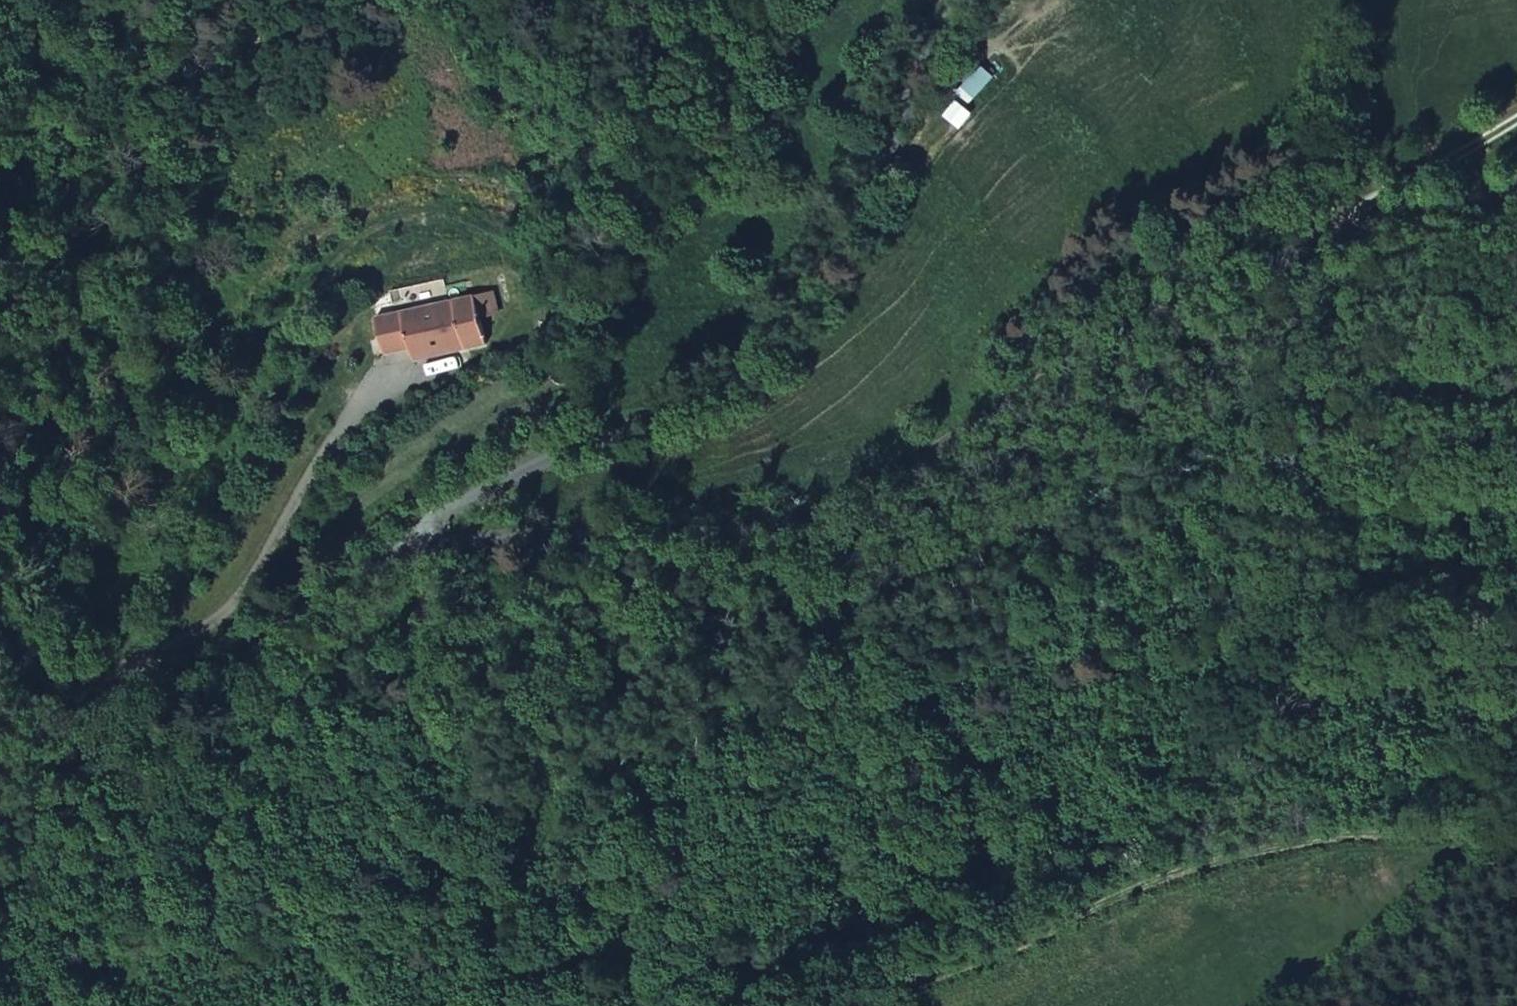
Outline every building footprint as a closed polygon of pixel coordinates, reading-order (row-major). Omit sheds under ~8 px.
[(483,291),(384,316),(390,336),(415,332),(419,344),(422,354),(494,335),(483,291)] [(415,332),(390,336),(394,351),(419,344),(415,332)]
